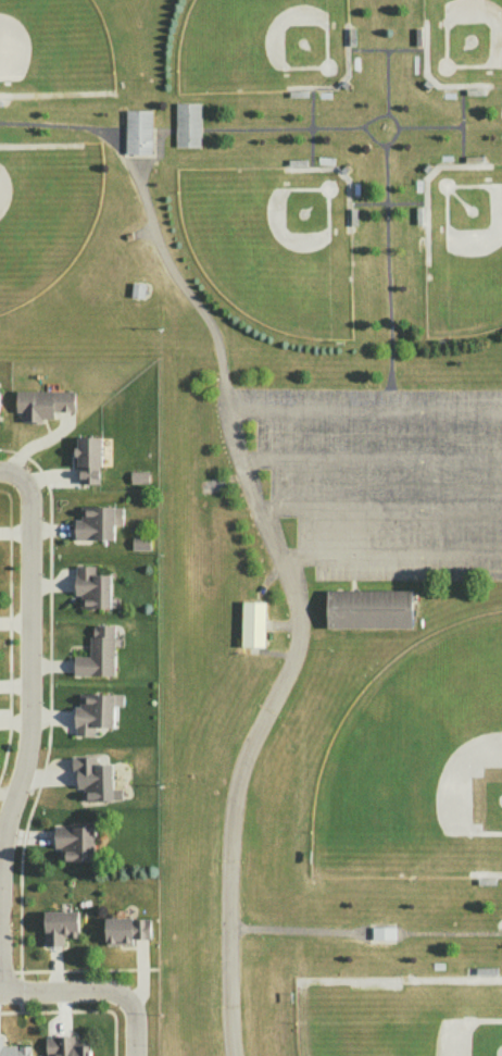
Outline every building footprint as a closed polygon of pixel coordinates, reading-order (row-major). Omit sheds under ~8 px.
[(200,147),(201,103),(176,102),(175,147),(200,147)] [(152,109),(126,109),(125,154),(151,154),(152,109)] [(16,390),(16,411),(22,411),(22,421),(42,421),(42,418),(54,418),(54,411),(75,411),(74,390),(16,390)] [(77,436),(102,436),(102,465),(100,465),(100,483),(79,483),(79,465),(77,465),(76,456),(74,456),(74,447),(77,447),(77,436)] [(148,470),(130,471),(130,483),(148,483),(148,470)] [(80,506),(114,506),(114,538),(75,538),(75,519),(80,519),(80,506)] [(95,564),(76,564),(76,574),(75,574),(75,594),(80,594),(80,607),(111,608),(110,574),(95,573),(95,564)] [(412,589),(326,589),(327,628),(412,628),(412,589)] [(241,646),(264,646),(265,601),(242,601),(241,646)] [(114,624),(95,624),(95,626),(93,626),(93,635),(89,635),(89,656),(74,655),(74,674),(114,674),(114,624)] [(123,694),(123,706),(116,706),(116,728),(95,725),(95,735),(75,734),(76,726),(75,725),(75,706),(79,706),(80,692),(123,694)] [(72,756),(97,756),(97,763),(112,763),(113,788),(122,787),(122,799),(112,799),(112,802),(103,802),(103,800),(84,800),(84,787),(77,787),(77,769),(72,769),(72,757),(72,756)] [(54,825),(74,825),(93,825),(93,860),(61,860),(61,847),(54,847),(54,825)] [(45,910),(78,910),(78,935),(67,936),(67,935),(64,935),(63,945),(45,945),(45,910)] [(104,917),(131,917),(131,918),(150,918),(150,939),(133,939),(133,944),(105,944),(104,917)] [(395,926),(372,926),(372,939),(395,939),(395,926)] [(88,1040),(89,1055),(55,1055),(46,1055),(46,1036),(75,1035),(74,1040),(88,1040)] [(29,1045),(30,1055),(0,1055),(0,1036),(1,1045),(16,1045),(16,1049),(18,1049),(18,1045),(29,1045)]
